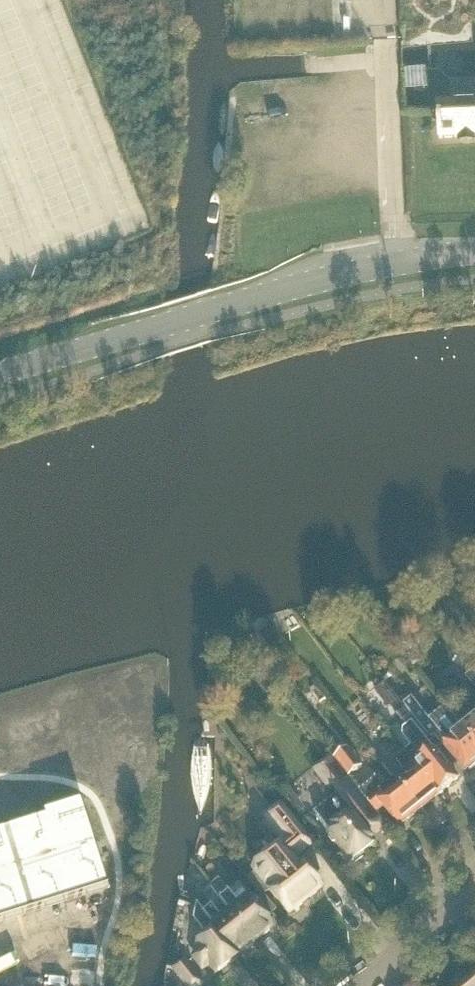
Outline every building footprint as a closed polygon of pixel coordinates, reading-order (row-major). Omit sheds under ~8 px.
[(439,140),(474,138),(474,103),(474,95),(470,92),(458,92),(455,96),(456,104),(437,105),(439,140)] [(474,761),(474,745),(448,711),(446,709),(430,722),(412,700),(404,707),(405,708),(412,717),(431,741),(435,738),(444,749),(447,747),(465,769),(474,761)] [(452,707),(448,711),(474,745),(474,700),(464,709),(452,707)] [(405,723),(412,717),(405,708),(398,713),(405,723)] [(458,779),(427,741),(429,740),(414,721),(403,731),(402,738),(410,747),(404,752),(437,794),(438,795),(458,779)] [(335,760),(350,779),(362,769),(347,750),(335,760)] [(437,794),(404,752),(397,758),(408,772),(395,782),(417,809),(437,794)] [(331,756),(317,767),(311,771),(328,793),(334,788),(339,794),(314,814),(317,818),(315,820),(326,833),(328,832),(330,835),(328,838),(333,845),(336,842),(352,862),(374,844),(360,827),(366,822),(364,820),(374,812),(360,793),(331,756)] [(398,825),(417,809),(395,782),(384,791),(376,780),(360,793),(374,812),(382,806),(398,825)] [(10,909),(12,913),(34,905),(32,901),(51,894),(53,899),(75,891),(74,887),(95,880),(68,800),(47,806),(46,804),(27,810),(27,812),(10,818),(11,821),(0,825),(0,913),(10,909)] [(270,887),(269,888),(287,912),(321,886),(303,862),(302,863),(296,855),(311,843),(281,805),(267,816),(287,842),(255,867),(270,887)] [(235,900),(229,893),(220,881),(212,888),(231,913),(233,912),(253,939),(271,925),(245,892),(235,900)] [(244,886),(258,903),(261,900),(263,903),(259,907),(270,920),(274,917),(270,911),(272,909),(249,881),(244,886)] [(198,903),(198,907),(195,920),(208,937),(197,945),(201,950),(195,957),(202,967),(209,962),(216,971),(236,956),(211,923),(212,922),(205,911),(198,903)] [(237,955),(235,953),(253,939),(233,912),(231,913),(223,919),(212,905),(205,911),(212,922),(211,923),(236,956),(237,955)] [(185,984),(186,985),(199,985),(203,983),(185,959),(173,968),(185,984)] [(459,984),(457,985),(474,985),(474,974),(473,971),(459,984)]
